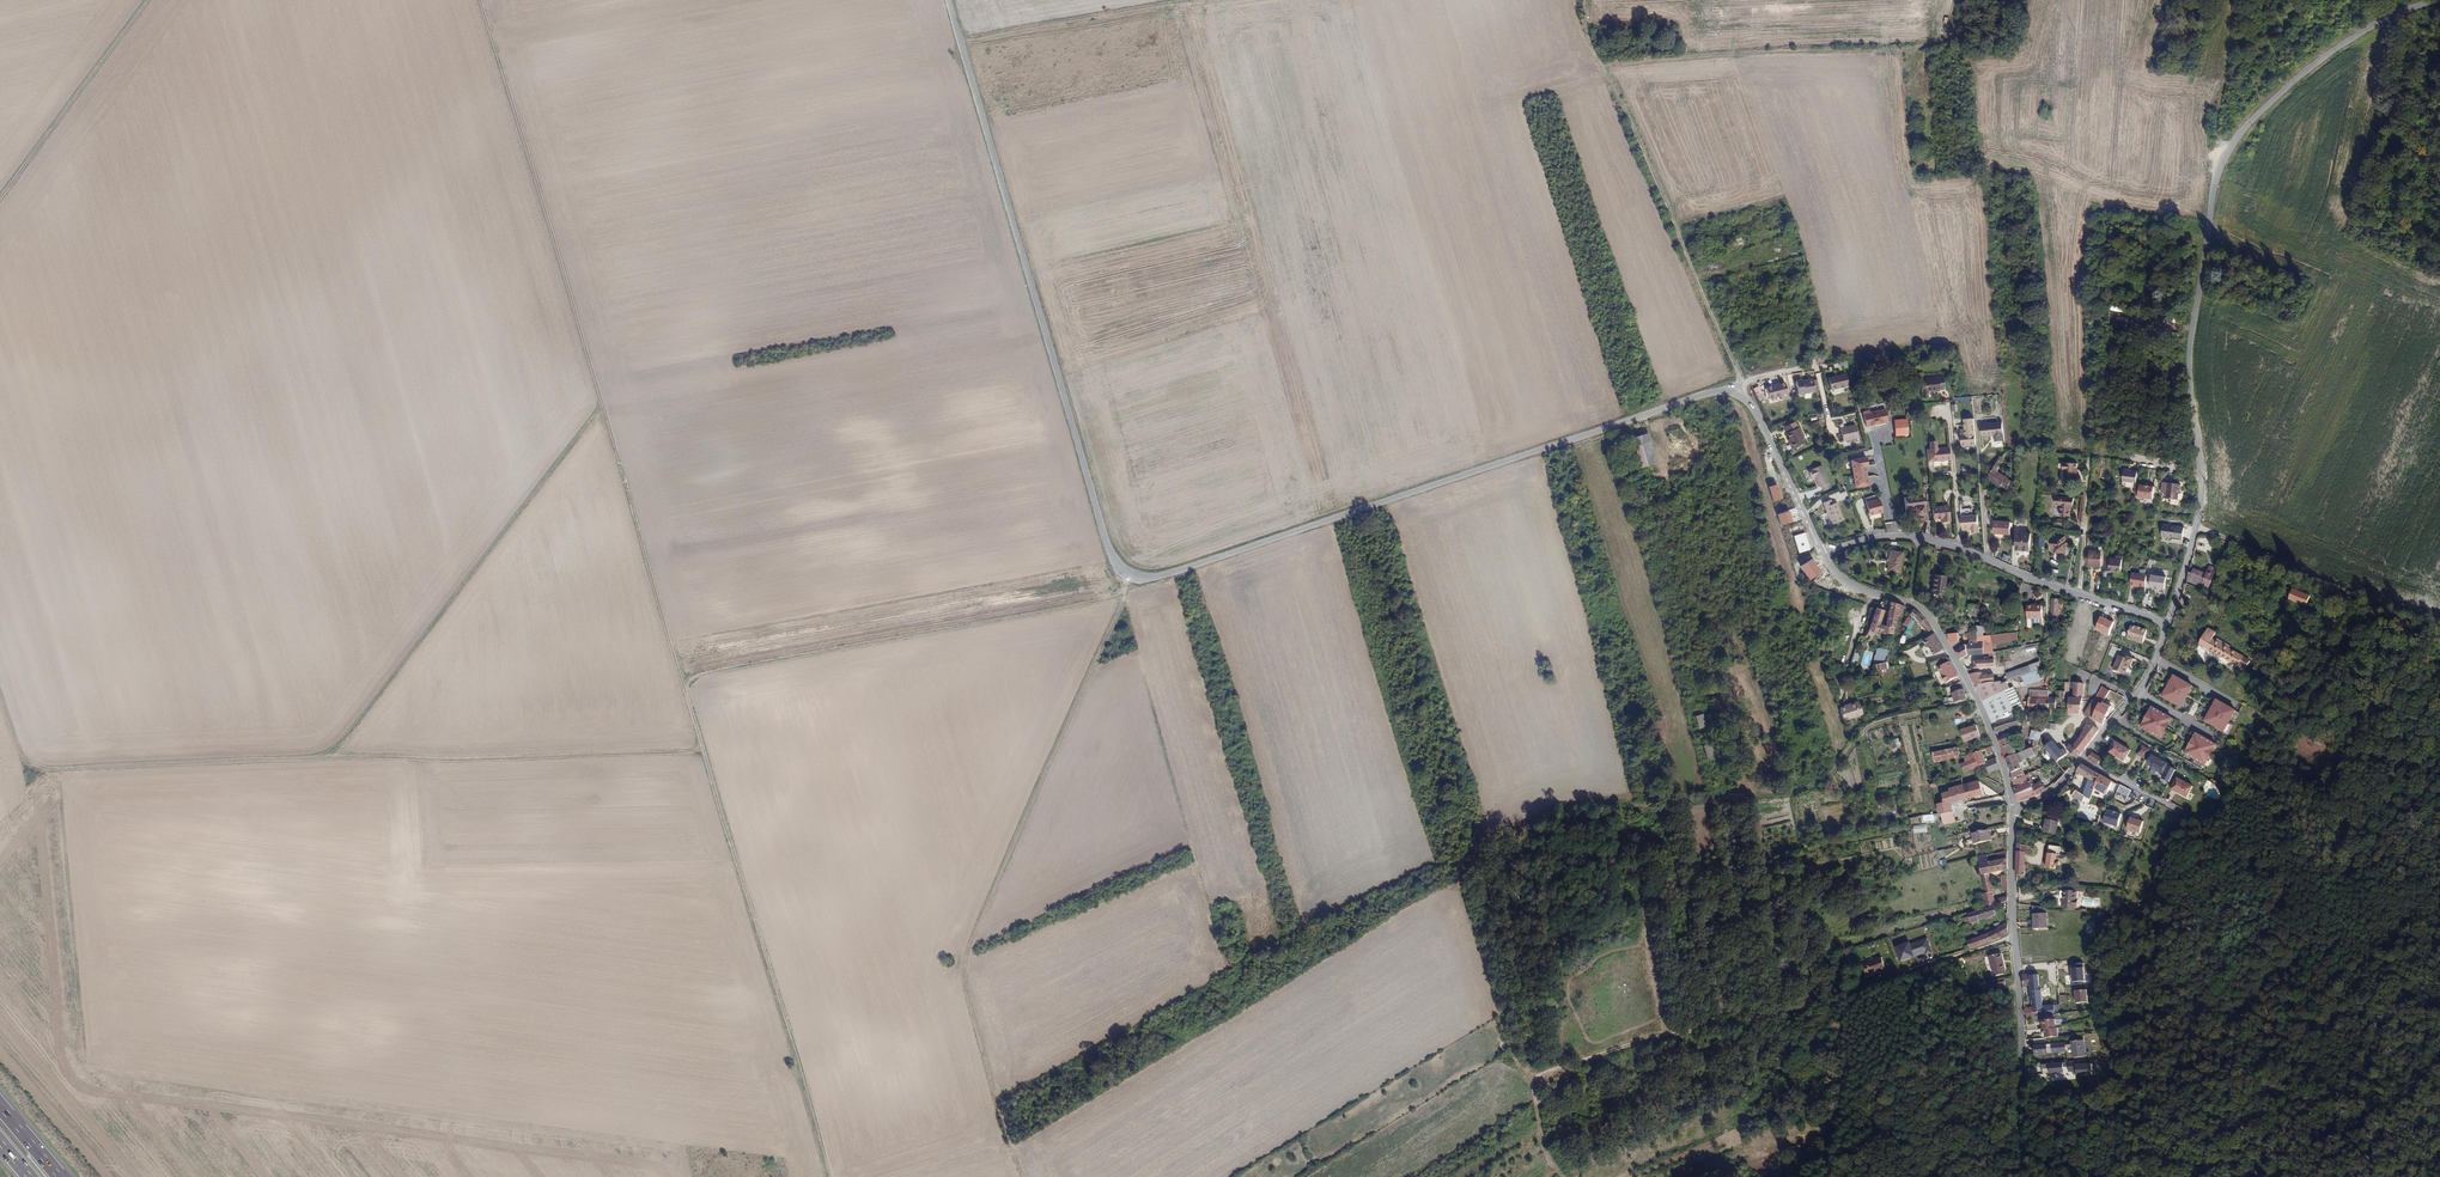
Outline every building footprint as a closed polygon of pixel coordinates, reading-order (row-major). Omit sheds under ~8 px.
[(1846,361),(1839,362),(1841,370),(1847,369),(1846,361)] [(1939,373),(1935,374),(1936,385),(1940,385),(1945,385),(1944,372),(1939,372),(1939,373)] [(1828,378),(1831,391),(1849,387),(1847,374),(1828,378)] [(1927,388),(1936,387),(1936,385),(1935,374),(1926,375),(1922,375),(1923,388),(1923,394),(1927,393),(1927,388)] [(1795,383),(1798,396),(1816,394),(1815,381),(1801,382),(1801,381),(1795,383)] [(1766,389),(1769,400),(1781,397),(1782,401),(1789,399),(1785,384),(1766,389)] [(1762,386),(1753,389),(1758,401),(1767,397),(1762,386)] [(1864,409),(1868,424),(1890,418),(1886,405),(1869,410),(1869,408),(1864,409)] [(1907,415),(1894,417),(1896,434),(1909,432),(1907,415)] [(1964,446),(1962,446),(1962,447),(1976,446),(1975,432),(1974,419),(1969,419),(1970,432),(1971,445),(1964,446)] [(1857,422),(1845,425),(1849,438),(1860,435),(1857,422)] [(1990,424),(1991,436),(1995,435),(1996,441),(2004,440),(2002,422),(1990,424)] [(1783,428),(1793,450),(1804,445),(1795,423),(1783,428)] [(1991,436),(1990,424),(1982,425),(1983,436),(1991,436)] [(1646,436),(1632,440),(1640,469),(1654,464),(1646,436)] [(1928,446),(1929,458),(1942,457),(1941,447),(1941,445),(1938,445),(1936,445),(1933,445),(1932,445),(1930,446),(1928,446)] [(1949,447),(1941,447),(1942,457),(1949,456),(1949,447)] [(1850,459),(1852,488),(1868,487),(1865,458),(1850,459)] [(2076,471),(2076,467),(2077,461),(2063,460),(2063,467),(2065,467),(2064,476),(2077,478),(2077,472),(2076,471)] [(2004,486),(2004,474),(1998,470),(1999,469),(1994,466),(1988,478),(1992,480),(1993,479),(1994,480),(1993,482),(2001,487),(2002,486),(2004,486)] [(1822,488),(1823,492),(1830,489),(1821,467),(1807,473),(1811,481),(1815,480),(1819,489),(1822,488)] [(2137,483),(2138,474),(2126,473),(2125,481),(2137,483)] [(2179,500),(2180,493),(2180,490),(2181,490),(2182,484),(2169,483),(2167,498),(2173,499),(2172,504),(2178,505),(2180,506),(2181,505),(2181,503),(2180,503),(2181,500),(2179,500)] [(2141,486),(2139,498),(2154,500),(2156,487),(2141,486)] [(1924,492),(1905,495),(1907,507),(1914,506),(1915,513),(1918,512),(1919,520),(1928,519),(1924,492)] [(2062,503),(2061,513),(2071,515),(2072,503),(2075,504),(2076,496),(2058,494),(2057,502),(2062,503)] [(1873,515),(1882,513),(1878,499),(1865,503),(1868,514),(1873,513),(1873,515)] [(1824,504),(1832,527),(1845,522),(1838,504),(1834,506),(1831,501),(1824,504)] [(1936,516),(1943,515),(1946,515),(1947,517),(1951,517),(1950,503),(1946,503),(1947,511),(1935,512),(1936,516)] [(1947,511),(1946,503),(1935,504),(1935,512),(1947,511)] [(1961,514),(1962,526),(1971,525),(1972,529),(1978,529),(1977,512),(1961,514)] [(2004,519),(2003,531),(2010,532),(2011,520),(2004,519)] [(2165,525),(2164,535),(2176,537),(2178,526),(2165,525)] [(2017,531),(2015,548),(2029,550),(2031,532),(2017,531)] [(2054,545),(2053,551),(2063,553),(2065,543),(2063,543),(2064,536),(2055,535),(2054,538),(2051,538),(2050,545),(2054,545)] [(2100,559),(2101,550),(2095,549),(2089,548),(2085,548),(2084,557),(2088,558),(2100,559)] [(1889,549),(1889,570),(1901,570),(1902,550),(1889,549)] [(2116,567),(2118,550),(2117,550),(2117,555),(2106,554),(2104,565),(2116,567)] [(2196,568),(2195,572),(2202,576),(2201,579),(2206,581),(2203,587),(2209,590),(2218,570),(2211,567),(2208,574),(2204,572),(2204,571),(2200,570),(2196,568)] [(2190,571),(2188,581),(2203,587),(2206,581),(2201,579),(2202,576),(2195,572),(2190,571)] [(1931,594),(1943,596),(1945,578),(1933,576),(1931,594)] [(2136,586),(2140,587),(2147,588),(2148,579),(2133,577),(2131,587),(2136,588),(2136,586)] [(2151,589),(2155,590),(2155,591),(2160,592),(2160,591),(2163,591),(2165,579),(2154,577),(2151,589)] [(2051,596),(2049,616),(2056,617),(2058,597),(2051,596)] [(2033,601),(2032,616),(2044,616),(2043,602),(2034,602),(2034,601),(2033,601)] [(1872,625),(1870,630),(1892,633),(1894,623),(1897,611),(1899,612),(1900,606),(1889,603),(1885,626),(1881,626),(1884,610),(1877,608),(1874,621),(1872,625)] [(1913,613),(1914,615),(1926,628),(1931,626),(1920,613),(1915,608),(1913,613)] [(1906,613),(1895,631),(1900,632),(1910,616),(1906,613)] [(1975,633),(1981,633),(1981,625),(1974,624),(1974,630),(1966,631),(1966,640),(1970,641),(1970,651),(1981,651),(1981,640),(1975,640),(1975,633)] [(2127,635),(2143,641),(2146,629),(2140,627),(2140,629),(2136,628),(2137,626),(2130,625),(2127,635)] [(2227,660),(2239,667),(2245,657),(2214,640),(2218,633),(2210,628),(2201,644),(2227,659),(2227,660)] [(1940,639),(1933,629),(1921,636),(1925,642),(1927,641),(1933,650),(1943,644),(1940,639)] [(1949,641),(1958,655),(1966,651),(1965,641),(1961,643),(1958,636),(1957,629),(1943,630),(1944,631),(1948,638),(1949,641)] [(1989,639),(1989,642),(2006,639),(2005,630),(1988,633),(1989,639)] [(1990,649),(1989,642),(1989,639),(1981,640),(1981,651),(1991,651),(1990,649)] [(1884,660),(1887,650),(1876,647),(1874,658),(1884,660)] [(1971,659),(1971,664),(1971,665),(1993,664),(1991,653),(1988,653),(1988,657),(1974,658),(1974,659),(1971,659)] [(2111,670),(2122,675),(2127,665),(2129,666),(2132,660),(2126,657),(2125,659),(2118,655),(2111,670)] [(1949,658),(1937,664),(1941,671),(1942,674),(1940,674),(1943,680),(1956,674),(1949,658)] [(1874,664),(1878,678),(1894,673),(1892,665),(1887,667),(1886,660),(1874,664)] [(2004,672),(2005,677),(2029,670),(2027,665),(2004,672)] [(1967,671),(1973,684),(1983,679),(1992,678),(1990,671),(1985,672),(1985,670),(1978,671),(1978,669),(1967,671)] [(2172,674),(2159,696),(2180,708),(2193,685),(2172,674)] [(1983,679),(1973,684),(1975,689),(1985,685),(1999,684),(1997,678),(1992,678),(1983,679)] [(2067,697),(2066,709),(2069,709),(2069,712),(2077,712),(2080,698),(2081,683),(2072,682),(2070,697),(2067,697)] [(1985,685),(1975,689),(1979,698),(1990,720),(1997,718),(2014,715),(2013,711),(2003,688),(2001,688),(1999,684),(1985,685)] [(2011,684),(2003,688),(2013,711),(2022,708),(2021,706),(2011,684)] [(1952,693),(1946,694),(1947,699),(1951,698),(1965,695),(1962,686),(1951,688),(1952,693)] [(2106,692),(2098,687),(2091,697),(2093,699),(2097,701),(2097,702),(2099,703),(2106,692)] [(2062,690),(2054,689),(2054,696),(2053,696),(2052,708),(2059,709),(2059,713),(2066,714),(2066,709),(2067,697),(2062,697),(2062,690)] [(2052,708),(2053,696),(2046,695),(2046,697),(2044,709),(2043,717),(2049,718),(2050,708),(2052,708)] [(2025,708),(2034,708),(2035,696),(2026,696),(2025,708)] [(2034,708),(2044,709),(2046,697),(2035,696),(2034,708)] [(2224,732),(2235,709),(2214,698),(2202,721),(2224,732)] [(1697,711),(1696,712),(1699,724),(1707,721),(1703,710),(1706,709),(1703,699),(1697,701),(1697,704),(1695,704),(1697,711)] [(2092,701),(2090,700),(2085,708),(2090,712),(2097,702),(2097,701),(2093,699),(2092,701)] [(2194,702),(2188,714),(2193,716),(2199,704),(2194,702)] [(1846,713),(1848,719),(1862,715),(1859,704),(1849,707),(1844,709),(1846,713)] [(2149,705),(2138,727),(2161,739),(2172,716),(2149,705)] [(2090,712),(2085,708),(2081,714),(2087,717),(2090,712)] [(1843,721),(1848,719),(1846,713),(1844,709),(1839,710),(1843,721)] [(2015,716),(2014,715),(1997,718),(1990,720),(1993,729),(2017,722),(2015,716)] [(1976,722),(1961,728),(1966,739),(1981,733),(1976,722)] [(2087,724),(2079,733),(2086,739),(2089,735),(2095,729),(2087,724)] [(2182,754),(2205,765),(2216,743),(2193,732),(2182,754)] [(2077,750),(2086,739),(2079,733),(2075,738),(2070,744),(2074,748),(2077,750)] [(1999,741),(2005,758),(2015,755),(2016,754),(2010,738),(2009,738),(2009,736),(2002,738),(2003,740),(1999,741)] [(2040,743),(2052,759),(2061,753),(2063,752),(2059,747),(2057,748),(2050,740),(2048,737),(2040,743)] [(1888,740),(1890,748),(1900,746),(1898,738),(1888,740)] [(2059,742),(2063,746),(2066,742),(2070,744),(2064,738),(2059,742)] [(1713,740),(1705,742),(1708,754),(1716,752),(1713,740)] [(2066,750),(2071,757),(2077,750),(2074,748),(2070,744),(2066,742),(2063,746),(2062,746),(2066,750)] [(2115,742),(2110,753),(2125,761),(2131,750),(2115,742)] [(2137,754),(2145,758),(2150,749),(2142,745),(2137,754)] [(1956,746),(1931,752),(1933,763),(1959,757),(1956,746)] [(2033,748),(2019,753),(2022,761),(2034,756),(2033,755),(2038,753),(2037,751),(2040,750),(2038,747),(2036,747),(2033,748)] [(1984,759),(1980,748),(1974,750),(1975,753),(1978,761),(1982,770),(2000,763),(1999,758),(1998,754),(1984,759)] [(2097,766),(2103,759),(2093,751),(2087,757),(2097,766)] [(1962,758),(1964,767),(1978,761),(1975,753),(1967,756),(1962,758)] [(2021,769),(2018,762),(2015,755),(2005,758),(2010,773),(2021,769)] [(2149,755),(2144,765),(2162,774),(2159,779),(2168,783),(2175,767),(2149,755)] [(2082,763),(2076,770),(2079,772),(2087,778),(2089,779),(2089,780),(2086,779),(2082,792),(2078,790),(2074,797),(2089,802),(2091,796),(2094,789),(2095,786),(2099,774),(2082,763)] [(2044,770),(2049,781),(2049,782),(2061,770),(2056,764),(2044,770)] [(2021,769),(2010,773),(2011,781),(2024,776),(2021,769)] [(2171,782),(2187,790),(2193,778),(2177,771),(2171,782)] [(2027,774),(2024,776),(2011,781),(2013,788),(2029,782),(2027,774)] [(2095,786),(2094,789),(2107,795),(2113,781),(2099,774),(2095,786)] [(1963,781),(1967,793),(1982,789),(1978,775),(1968,779),(1963,781)] [(1942,810),(1946,809),(1957,806),(1954,796),(1967,793),(1963,781),(1956,783),(1958,790),(1950,792),(1952,797),(1940,800),(1942,810)] [(2031,788),(2029,782),(2013,788),(2015,794),(2014,794),(2017,802),(2033,797),(2033,796),(2043,792),(2045,790),(2045,789),(2044,786),(2042,787),(2041,784),(2031,788)] [(2120,784),(2119,785),(2116,793),(2128,798),(2132,789),(2120,784)] [(2116,793),(2114,798),(2126,803),(2128,798),(2116,793)] [(1957,806),(1946,809),(1949,819),(1959,816),(1957,806)] [(2104,809),(2101,822),(2117,826),(2121,813),(2104,809)] [(2128,816),(2125,829),(2140,834),(2144,821),(2128,816)] [(2046,818),(2043,832),(2055,835),(2058,821),(2046,818)] [(1926,832),(1926,824),(1912,824),(1912,833),(1926,832)] [(1975,844),(1990,841),(1988,828),(1978,830),(1973,831),(1975,844)] [(2018,843),(2017,852),(2025,853),(2031,854),(2031,845),(2018,843)] [(2049,845),(2049,846),(2047,862),(2046,867),(2056,869),(2057,866),(2060,866),(2060,861),(2067,862),(2067,855),(2060,854),(2061,847),(2049,845)] [(1986,848),(1976,850),(1978,858),(1979,858),(1987,856),(1986,848)] [(2025,853),(2017,852),(2016,864),(2025,864),(2025,853)] [(2006,893),(2006,888),(1989,894),(1988,877),(1987,866),(2007,862),(2007,857),(2007,853),(2002,854),(1987,856),(1979,858),(1981,873),(1982,885),(1979,885),(1980,893),(1981,901),(1986,900),(2006,893)] [(2016,866),(2016,874),(2024,875),(2025,864),(2016,864),(2016,866)] [(2076,902),(2077,894),(2076,894),(2064,893),(2063,896),(2060,896),(2060,901),(2063,901),(2063,906),(2076,907),(2079,907),(2079,902),(2076,902)] [(1994,905),(1979,910),(1981,918),(1995,913),(1994,905)] [(1981,918),(1979,910),(1969,914),(1973,924),(1982,921),(1981,918)] [(2033,914),(2034,928),(2047,928),(2047,914),(2033,914)] [(2004,928),(1976,937),(1975,937),(1977,944),(2001,937),(2003,936),(2005,934),(2007,932),(2008,930),(2008,928),(2008,926),(2004,928)] [(1899,962),(1932,951),(1927,936),(1894,947),(1899,962)] [(1977,944),(1975,937),(1966,940),(1968,947),(1977,944)] [(1986,956),(1991,977),(2006,973),(2001,952),(1986,956)] [(1864,976),(1886,971),(1882,957),(1861,962),(1864,976)] [(2070,967),(2071,981),(2084,981),(2084,967),(2070,967)] [(2040,993),(2044,993),(2048,992),(2047,971),(2047,969),(2039,969),(2039,975),(2040,993)] [(2040,993),(2039,975),(2031,975),(2031,972),(2023,973),(2023,983),(2031,983),(2033,1007),(2023,1007),(2023,1013),(2026,1013),(2035,1013),(2035,1016),(2054,1015),(2054,1006),(2041,1006),(2040,997),(2040,993)] [(2073,990),(2075,1003),(2087,1001),(2086,988),(2073,990)] [(2041,1037),(2056,1037),(2056,1019),(2041,1019),(2041,1037)] [(2056,1038),(2024,1040),(2024,1049),(2038,1048),(2037,1043),(2042,1043),(2043,1048),(2056,1047),(2056,1043),(2062,1042),(2063,1053),(2075,1052),(2074,1036),(2062,1036),(2062,1040),(2056,1040),(2056,1038)] [(2058,1078),(2092,1076),(2091,1060),(2041,1064),(2041,1073),(2058,1072),(2058,1078)]
